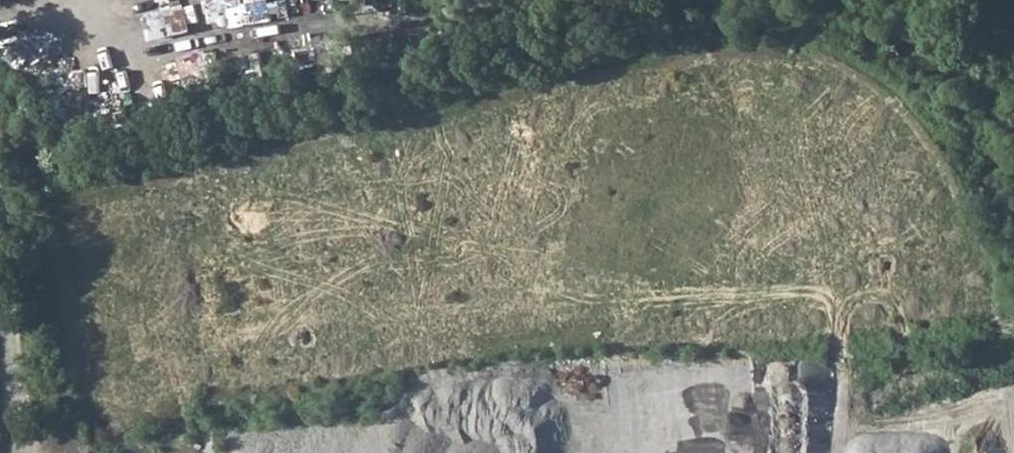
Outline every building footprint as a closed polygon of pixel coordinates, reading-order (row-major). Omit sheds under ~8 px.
[(155,41),(194,30),(186,3),(147,14),(155,41)]
